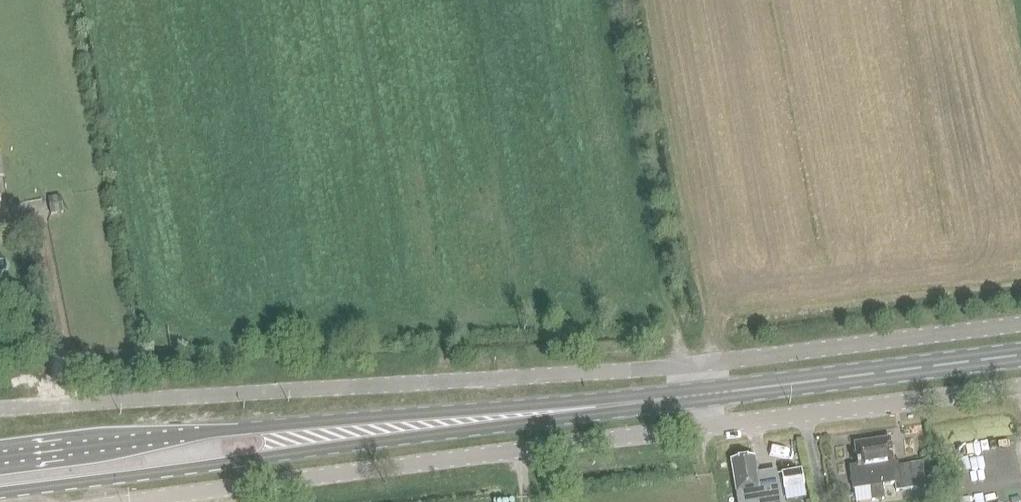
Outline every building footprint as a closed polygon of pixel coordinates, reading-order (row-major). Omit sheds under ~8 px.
[(60,196),(48,198),(51,215),(63,213),(60,196)] [(893,461),(890,439),(854,445),(857,463),(856,463),(856,467),(849,468),(853,490),(870,487),(872,501),(884,499),(882,486),(895,484),(896,491),(925,487),(922,463),(909,465),(899,466),(898,460),(893,461)] [(775,470),(756,474),(753,457),(730,461),(738,501),(780,501),(775,470)] [(783,473),(785,488),(803,485),(801,470),(783,473)]
